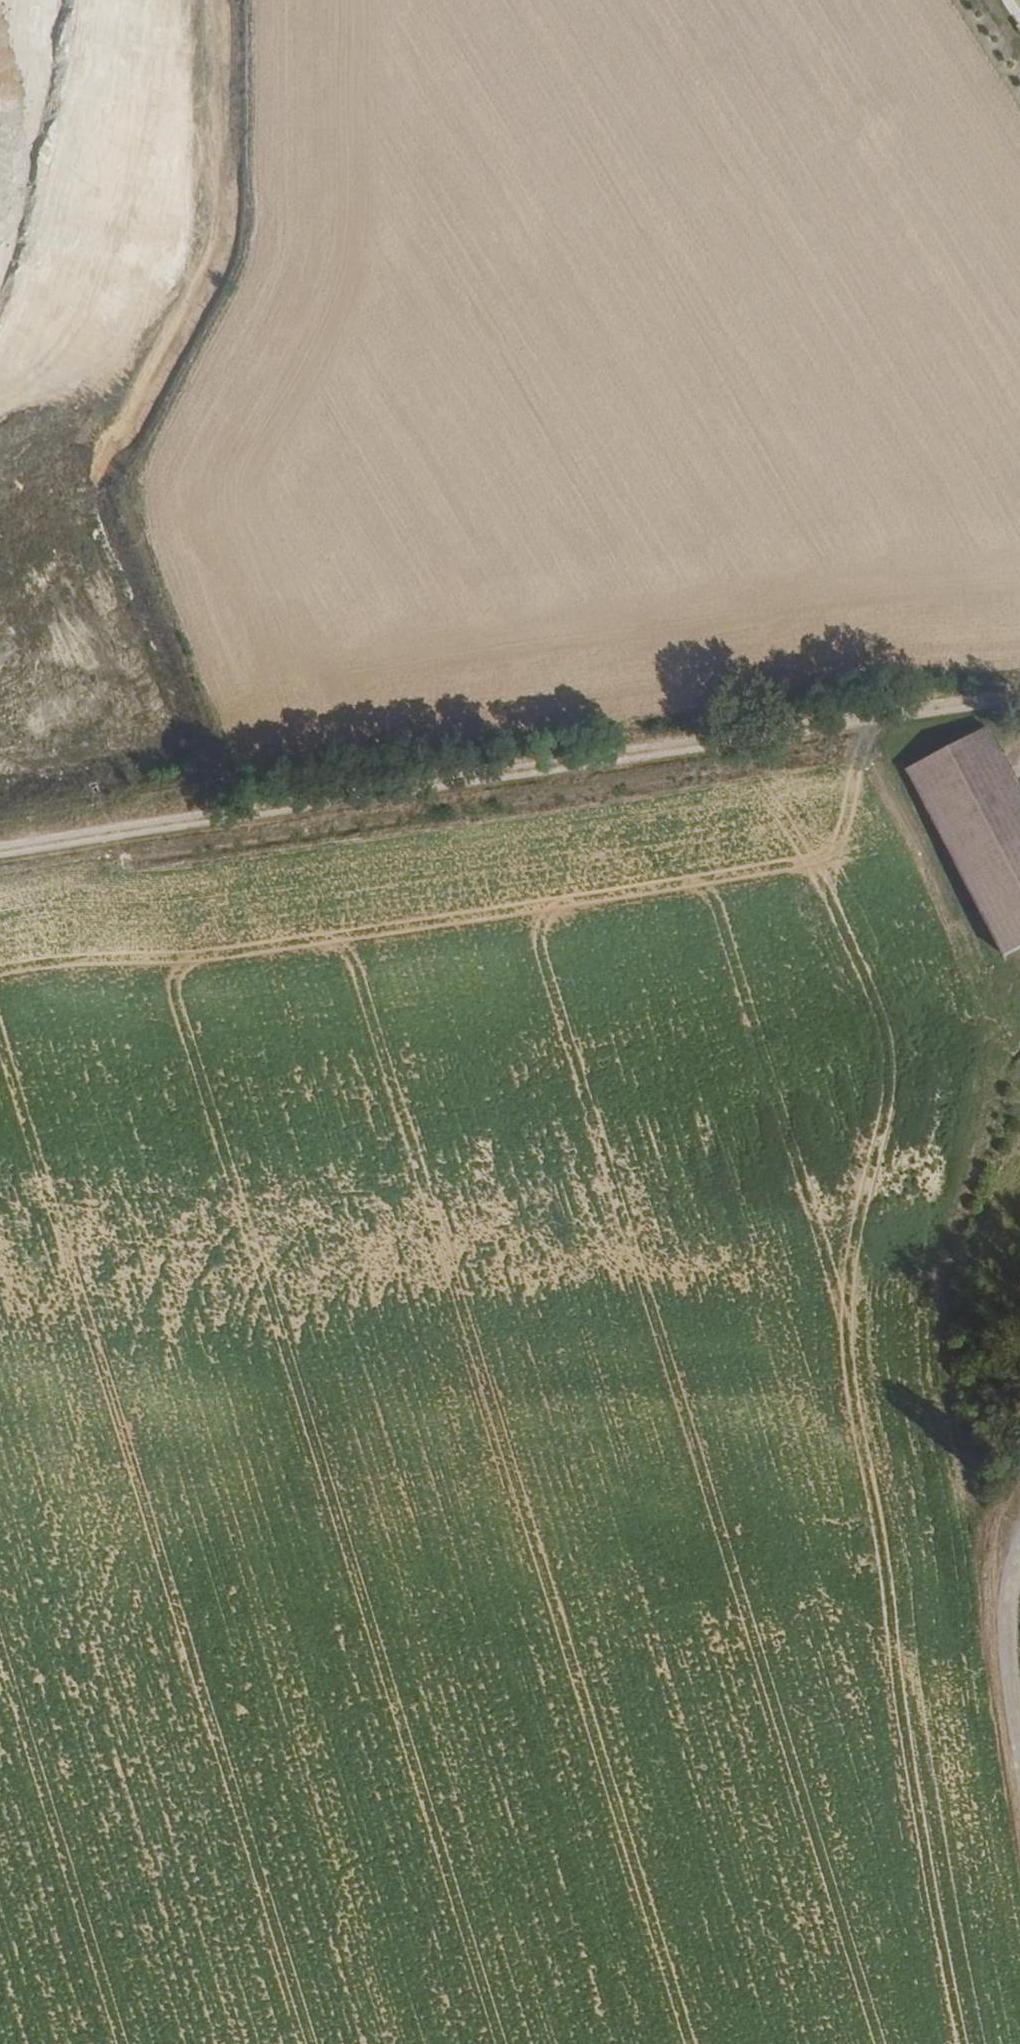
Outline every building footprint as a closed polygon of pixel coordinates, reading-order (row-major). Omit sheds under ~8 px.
[(918,775),(1001,939),(1019,929),(1019,856),(968,750),(918,775)]
